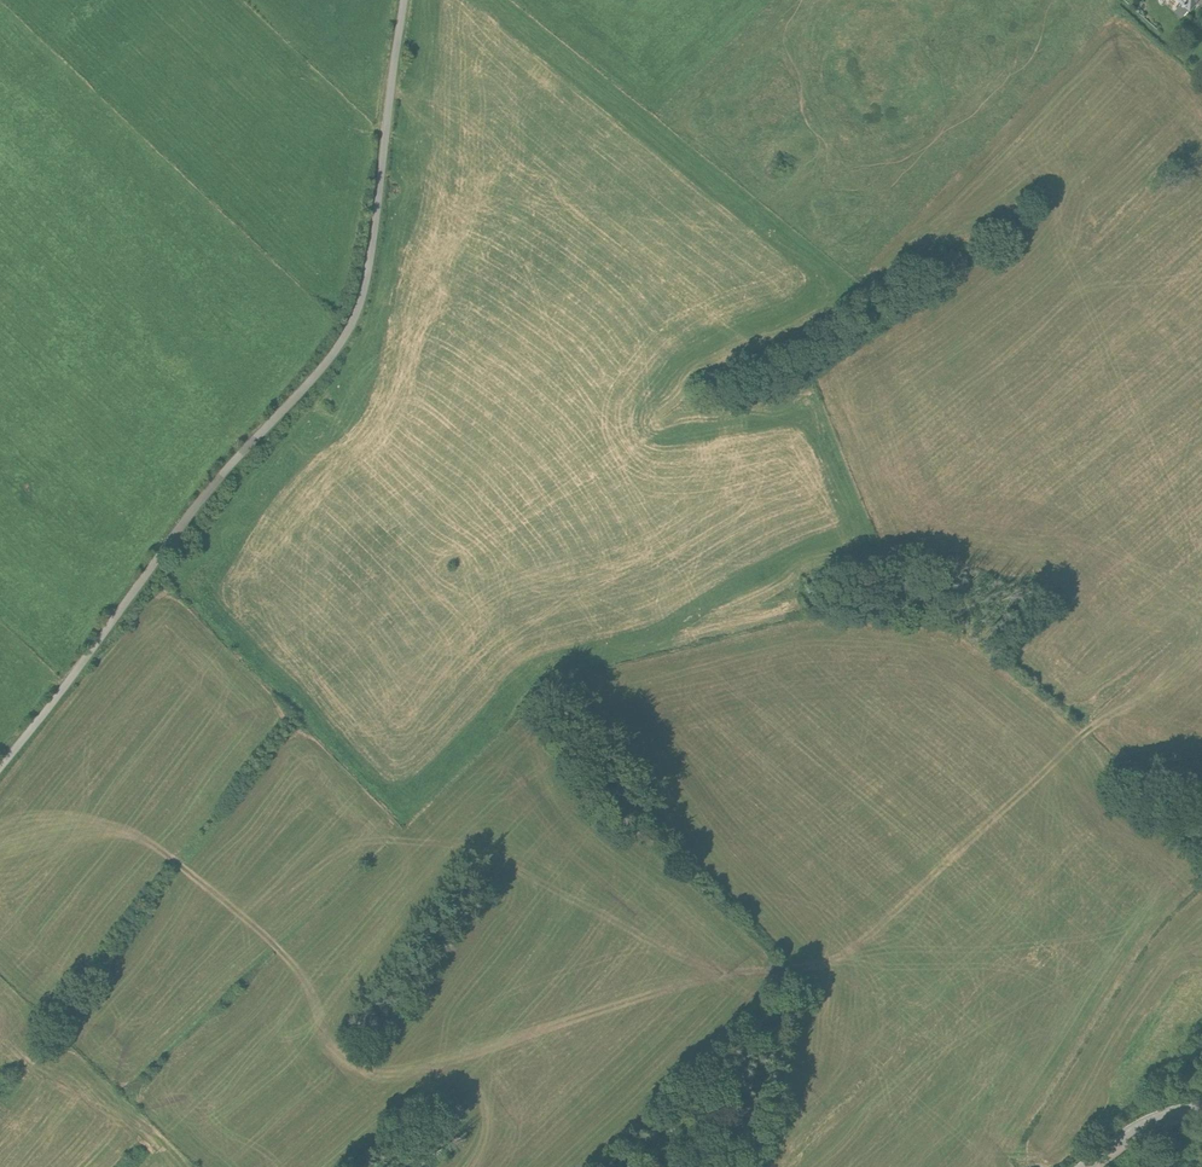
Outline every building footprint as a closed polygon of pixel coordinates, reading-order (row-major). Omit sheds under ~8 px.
[(1190,11),(1199,0),(1178,0),(1190,11)]
